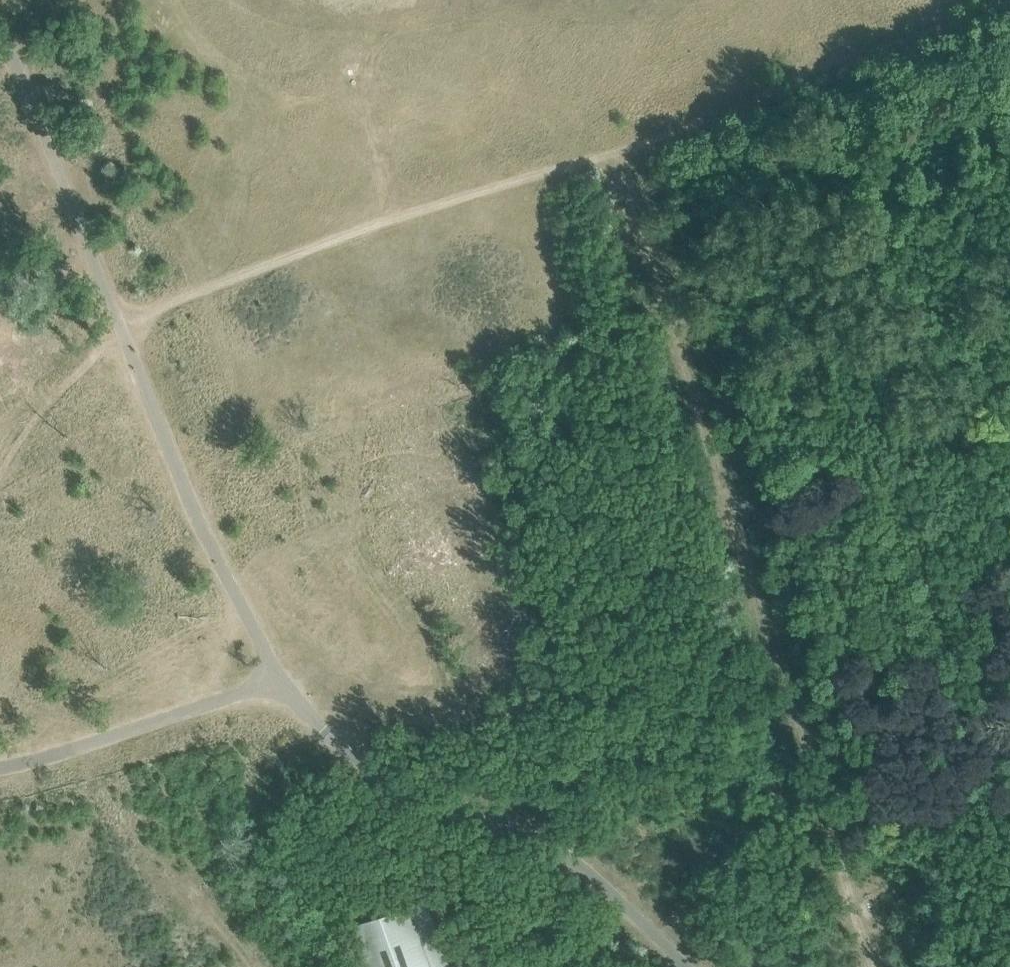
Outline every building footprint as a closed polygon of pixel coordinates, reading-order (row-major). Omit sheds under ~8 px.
[(406,906),(350,926),(364,966),(446,966),(423,902),(407,908),(406,906)]
